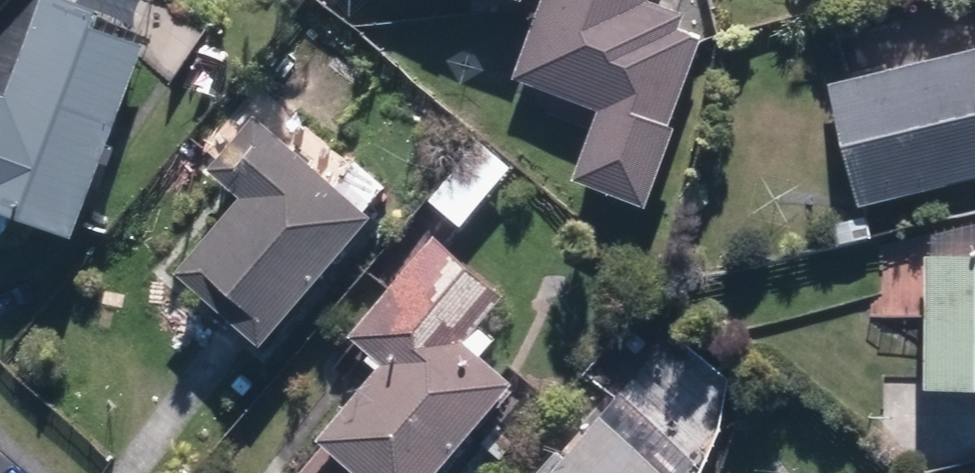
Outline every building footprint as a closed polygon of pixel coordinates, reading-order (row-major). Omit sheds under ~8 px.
[(149,48),(92,26),(96,16),(56,0),(44,0),(5,101),(0,99),(0,216),(73,245),(149,48)] [(514,82),(600,115),(573,187),(645,214),(675,135),(668,132),(702,42),(678,33),(683,19),(648,6),(650,0),(545,0),(514,82)] [(974,184),(974,52),(828,87),(858,212),(974,184)] [(374,222),(255,121),(208,175),(240,203),(176,277),(263,351),(374,222)] [(429,203),(462,231),(512,173),(480,145),(429,203)] [(924,394),(974,395),(974,227),(932,238),(932,260),(925,259),(924,394)] [(516,389),(483,360),(498,342),(482,329),(505,302),(434,241),(344,346),(376,374),(317,442),(324,448),(303,472),(444,472),(516,389)] [(722,430),(731,382),(643,307),(585,374),(615,400),(565,457),(557,451),(538,472),(703,472),(722,430)]
